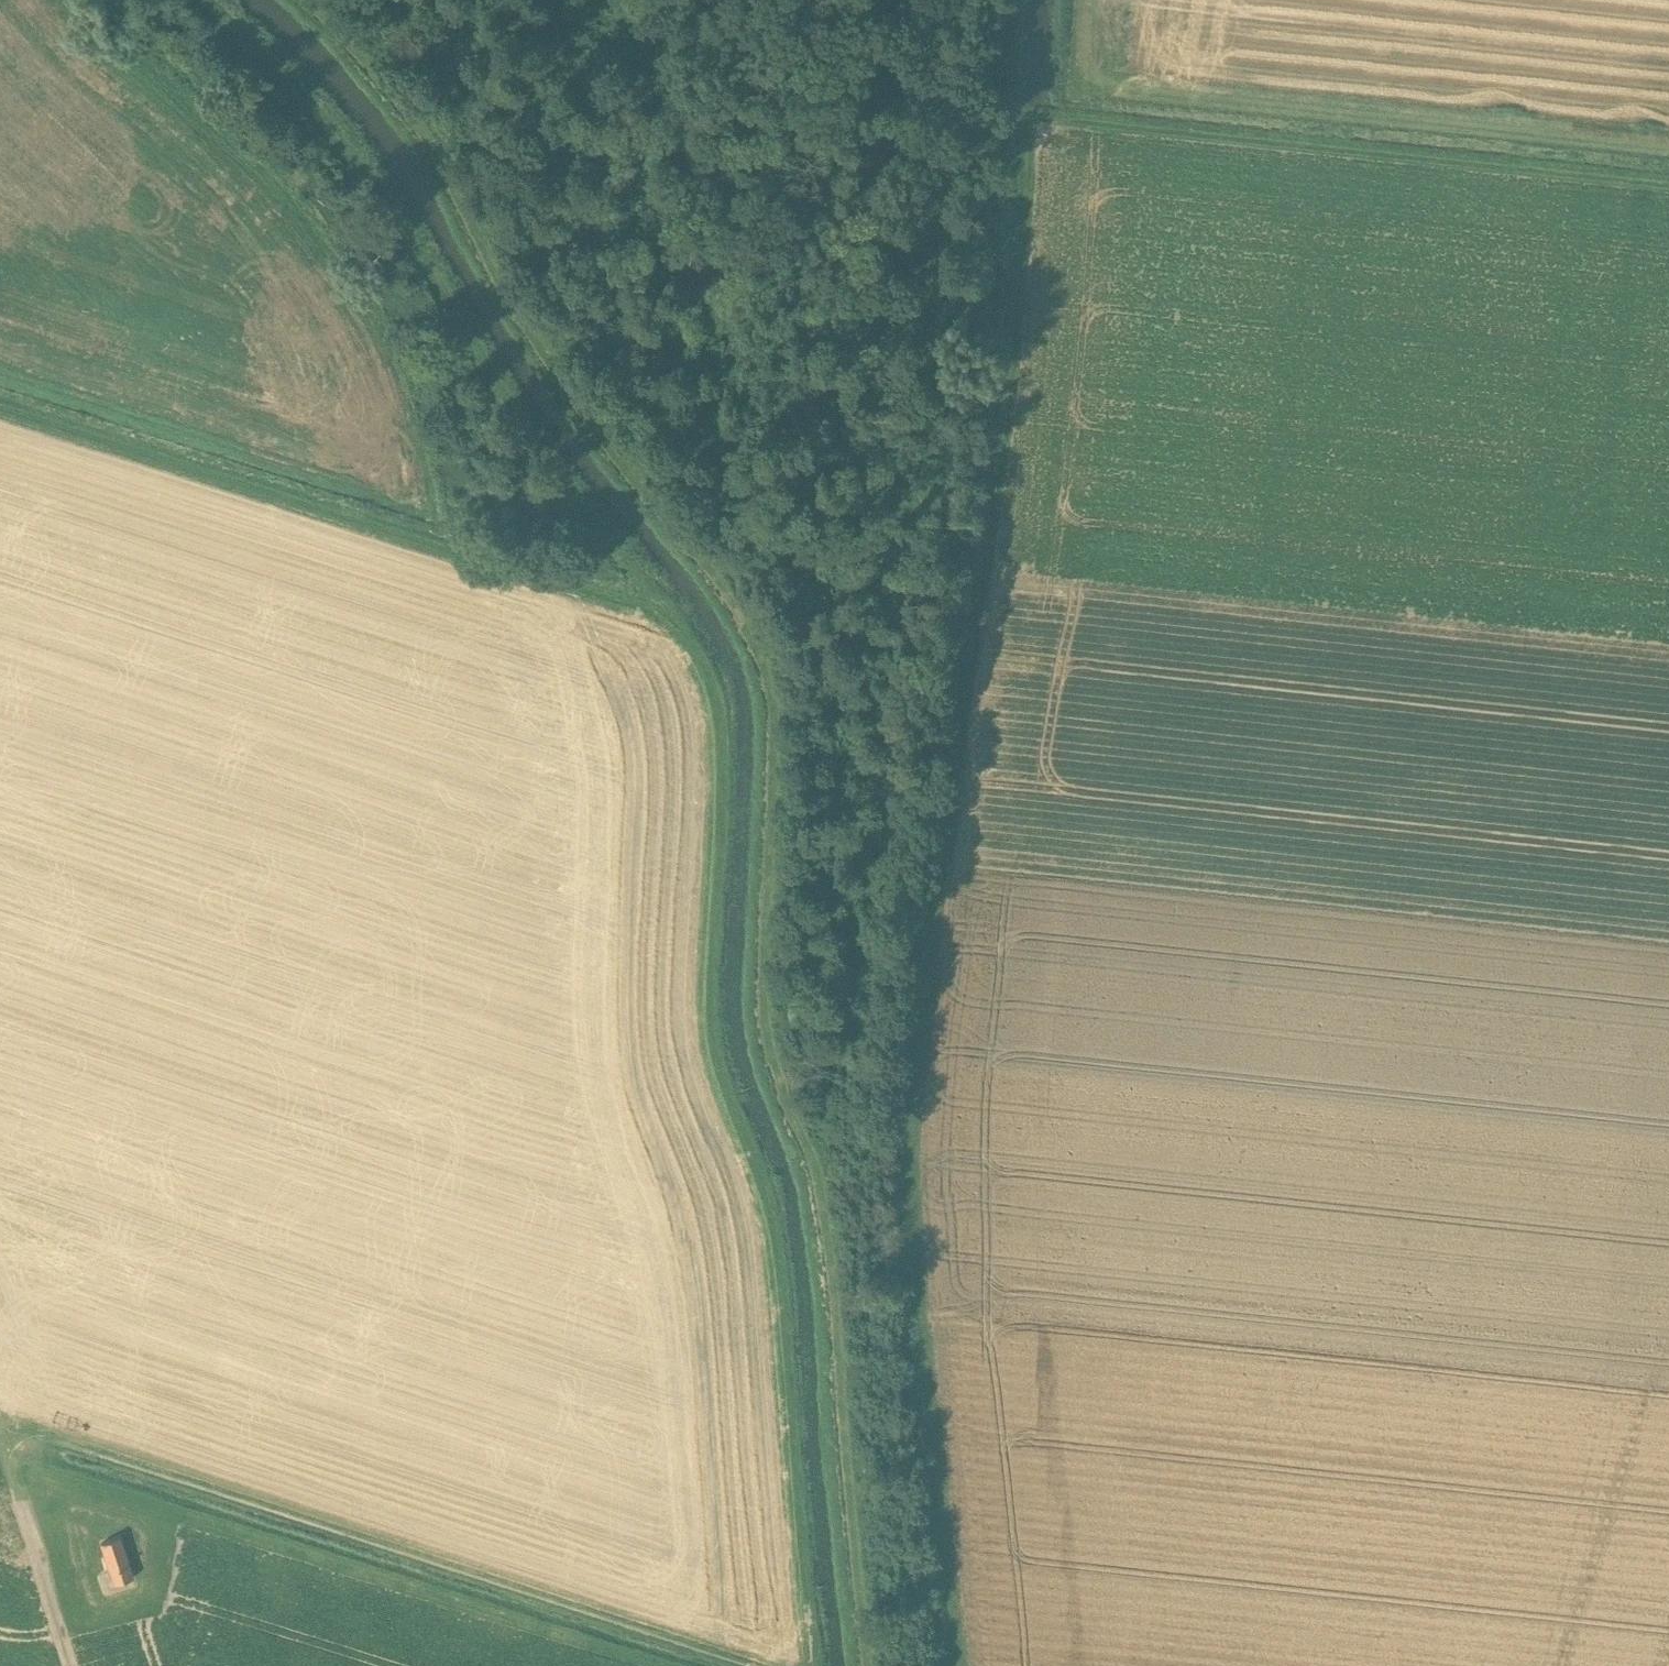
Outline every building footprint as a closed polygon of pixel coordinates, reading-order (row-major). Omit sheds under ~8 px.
[(134,1577),(121,1537),(101,1543),(114,1584),(134,1577)]
